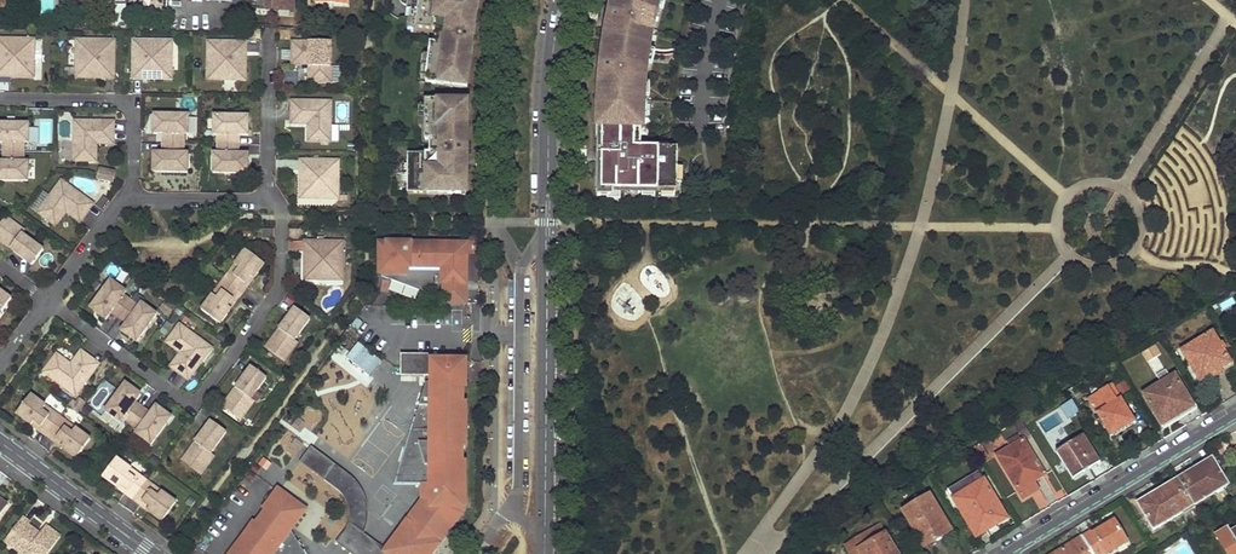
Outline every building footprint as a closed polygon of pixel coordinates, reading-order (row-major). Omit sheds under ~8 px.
[(411,18),(418,19),(421,0),(414,0),(411,18)] [(469,88),(470,58),(473,32),(470,32),(471,23),(474,24),(479,0),(421,0),(418,19),(417,27),(439,30),(437,45),(432,44),(431,57),(428,77),(427,83),(469,88)] [(678,194),(678,151),(635,151),(635,130),(640,130),(640,104),(643,104),(643,77),(649,50),(642,49),(646,32),(651,33),(658,0),(613,0),(610,15),(603,59),(607,60),(605,68),(601,67),(600,89),(603,89),(602,142),(598,142),(598,200),(614,200),(614,194),(678,194)] [(596,20),(589,19),(586,32),(593,34),(596,20)] [(492,24),(485,23),(483,43),(490,44),(492,24)] [(0,38),(0,77),(6,77),(6,69),(11,69),(11,77),(35,78),(35,65),(32,65),(33,39),(0,38)] [(76,65),(76,78),(101,79),(101,71),(105,71),(105,79),(115,79),(116,40),(80,40),(79,65),(76,65)] [(134,40),(133,79),(144,79),(144,71),(148,71),(148,79),(173,80),(173,67),(170,67),(170,41),(134,40)] [(208,41),(208,77),(234,78),(234,81),(247,81),(247,56),(239,56),(239,52),(247,52),(247,42),(208,41)] [(332,42),(296,42),(296,51),(293,51),(292,61),(310,61),(310,65),(309,83),(331,83),(332,42)] [(431,57),(424,56),(421,76),(428,77),(431,57)] [(283,70),(283,85),(298,85),(298,70),(283,70)] [(292,110),(292,120),(309,121),(309,124),(309,142),(330,142),(331,101),(296,101),(296,110),(292,110)] [(409,194),(467,195),(467,166),(464,166),(464,158),(467,158),(468,101),(427,101),(427,127),(427,140),(432,140),(432,154),(409,154),(409,164),(409,185),(409,194)] [(164,134),(164,144),(184,144),(185,135),(185,126),(189,126),(189,115),(164,115),(163,124),(155,123),(154,134),(164,134)] [(155,115),(155,123),(163,124),(164,115),(155,115)] [(219,135),(218,144),(240,145),(240,136),(249,136),(249,125),(240,125),(240,116),(215,116),(214,127),(219,127),(219,135)] [(240,116),(240,125),(249,125),(249,116),(240,116)] [(76,121),(76,162),(97,162),(98,144),(98,141),(114,141),(115,141),(115,130),(111,130),(111,122),(111,121),(76,121)] [(25,152),(25,143),(25,135),(30,135),(30,124),(4,124),(4,132),(0,132),(0,143),(4,143),(4,152),(25,152)] [(184,144),(164,144),(163,153),(154,153),(154,163),(163,163),(163,172),(188,173),(188,161),(184,161),(184,153),(184,144)] [(240,145),(218,144),(218,154),(218,162),(214,162),(214,173),(240,173),(240,165),(249,165),(249,155),(239,154),(240,145)] [(4,152),(4,162),(0,162),(0,172),(3,172),(3,181),(29,181),(29,170),(25,170),(25,162),(25,152),(4,152)] [(588,155),(581,154),(579,168),(587,169),(588,155)] [(340,160),(301,160),(301,170),(309,170),(309,174),(301,174),(301,199),(314,199),(314,196),(339,196),(340,160)] [(154,163),(154,172),(163,172),(163,163),(154,163)] [(240,165),(240,173),(248,174),(249,165),(240,165)] [(100,166),(97,179),(113,183),(117,170),(100,166)] [(63,181),(39,214),(57,227),(67,212),(69,210),(83,220),(89,212),(89,211),(86,209),(92,202),(63,181)] [(69,210),(67,212),(81,222),(83,220),(69,210)] [(15,252),(17,250),(0,237),(12,221),(7,217),(0,227),(0,241),(15,252)] [(12,221),(0,237),(17,250),(15,252),(33,265),(44,250),(23,234),(26,231),(12,221)] [(344,242),(305,241),(305,251),(313,251),(313,256),(305,256),(305,280),(318,280),(318,277),(344,278),(344,242)] [(425,245),(425,243),(389,242),(389,245),(388,245),(387,245),(386,246),(385,246),(384,248),(383,249),(383,250),(381,250),(380,272),(382,272),(382,276),(389,278),(389,272),(405,272),(404,282),(421,288),(420,290),(420,292),(420,293),(421,294),(421,295),(422,296),(423,296),(424,297),(425,297),(426,297),(428,297),(429,296),(430,295),(430,294),(431,294),(441,297),(444,297),(443,302),(466,302),(466,292),(466,290),(466,289),(464,288),(463,287),(462,287),(462,281),(466,281),(466,251),(464,251),(464,250),(463,248),(462,247),(461,246),(459,246),(459,243),(439,243),(439,245),(425,245)] [(230,272),(224,280),(240,292),(251,277),(254,279),(265,264),(246,251),(235,265),(240,269),(235,276),(230,272)] [(235,265),(230,272),(235,276),(240,269),(235,265)] [(389,278),(420,290),(421,288),(404,282),(405,272),(389,272),(389,278)] [(251,277),(240,292),(243,294),(254,279),(251,277)] [(112,280),(96,301),(103,306),(98,314),(106,320),(112,312),(119,318),(132,301),(125,295),(118,290),(120,287),(112,280)] [(240,292),(224,280),(218,288),(223,292),(218,299),(213,295),(202,310),(221,324),(232,309),(229,307),(240,292)] [(393,282),(391,289),(414,297),(416,290),(393,282)] [(127,292),(120,287),(118,290),(125,295),(127,292)] [(218,288),(213,295),(218,299),(223,292),(218,288)] [(12,299),(0,290),(0,316),(12,299)] [(240,292),(229,307),(232,309),(243,294),(240,292)] [(96,301),(91,308),(98,314),(103,306),(96,301)] [(132,301),(119,318),(127,323),(122,331),(130,337),(135,330),(142,335),(158,315),(149,308),(146,311),(140,307),(132,301)] [(149,308),(142,303),(140,307),(146,311),(149,308)] [(311,319),(296,308),(282,326),(285,327),(273,344),(289,356),(299,343),(295,340),(311,319)] [(179,325),(166,343),(181,353),(183,355),(174,369),(173,369),(182,375),(184,372),(191,377),(191,378),(212,349),(179,325)] [(282,326),(266,348),(285,361),(289,356),(273,344),(285,327),(282,326)] [(137,342),(142,335),(135,330),(130,337),(137,342)] [(1182,350),(1200,381),(1231,363),(1212,332),(1182,350)] [(358,341),(346,356),(369,376),(382,360),(358,341)] [(1147,362),(1162,353),(1156,343),(1141,352),(1147,362)] [(85,353),(82,351),(72,364),(74,366),(85,353)] [(57,354),(45,371),(77,396),(98,367),(91,362),(93,359),(85,353),(74,366),(72,364),(57,354)] [(181,353),(171,367),(174,369),(183,355),(181,353)] [(433,361),(433,355),(401,355),(401,377),(425,377),(425,384),(427,384),(416,418),(417,419),(397,483),(424,483),(424,489),(425,490),(426,491),(426,492),(427,492),(428,493),(429,493),(431,494),(433,493),(433,507),(417,529),(414,527),(413,526),(412,526),(411,525),(410,525),(409,525),(408,525),(407,526),(406,526),(405,527),(404,528),(395,540),(413,553),(428,553),(429,553),(430,553),(431,553),(438,546),(438,545),(438,544),(434,542),(438,537),(439,538),(440,538),(441,538),(442,538),(443,537),(444,537),(444,536),(457,518),(455,517),(456,516),(457,515),(458,513),(458,511),(459,509),(459,507),(461,507),(464,507),(465,461),(463,461),(463,448),(465,448),(465,402),(464,402),(464,389),(465,389),(465,361),(433,361)] [(252,367),(239,384),(241,386),(229,403),(245,415),(255,402),(252,399),(267,378),(252,367)] [(1145,395),(1163,425),(1194,407),(1175,376),(1145,395)] [(126,383),(121,390),(128,396),(133,389),(126,383)] [(239,384),(223,406),(242,420),(245,415),(229,403),(241,386),(239,384)] [(1089,400),(1112,436),(1134,421),(1112,386),(1089,400)] [(121,390),(106,411),(115,418),(117,414),(124,419),(131,425),(143,408),(136,402),(142,395),(133,389),(128,396),(121,390)] [(32,395),(17,414),(32,425),(35,422),(50,433),(61,417),(53,411),(50,416),(43,411),(46,406),(32,395)] [(1067,419),(1081,412),(1073,398),(1059,406),(1067,419)] [(46,406),(43,411),(50,416),(53,411),(46,406)] [(143,408),(131,425),(139,430),(146,435),(143,439),(152,445),(167,424),(160,419),(165,412),(157,406),(151,413),(143,408)] [(165,412),(160,419),(167,424),(172,417),(165,412)] [(124,419),(117,414),(115,418),(121,422),(124,419)] [(61,417),(50,433),(65,444),(62,447),(77,458),(91,439),(76,428),(73,433),(66,428),(70,423),(61,417)] [(1031,435),(1021,419),(1013,423),(1017,430),(1029,436),(1031,435)] [(227,433),(212,421),(199,439),(201,441),(189,458),(205,470),(215,456),(211,454),(227,433)] [(35,422),(32,425),(47,436),(50,433),(35,422)] [(76,428),(70,423),(66,428),(73,433),(76,428)] [(139,430),(136,434),(143,439),(146,435),(139,430)] [(50,433),(47,436),(62,447),(65,444),(50,433)] [(1082,435),(1055,452),(1073,479),(1100,463),(1082,435)] [(199,439),(183,461),(201,475),(205,470),(189,458),(201,441),(199,439)] [(997,456),(1018,492),(1035,481),(1044,476),(1023,440),(997,456)] [(312,447),(300,462),(324,480),(336,464),(312,447)] [(118,458),(104,477),(118,488),(121,485),(136,496),(147,480),(139,475),(136,479),(129,474),(132,469),(118,458)] [(1228,485),(1213,461),(1179,481),(1194,505),(1228,485)] [(324,480),(339,491),(343,495),(345,498),(347,502),(349,505),(349,509),(350,513),(350,517),(349,521),(348,525),(347,529),(345,532),(343,535),(350,540),(358,529),(365,534),(366,531),(368,527),(368,523),(369,519),(369,515),(369,511),(369,507),(368,502),(367,498),(365,495),(363,491),(361,487),(359,484),(356,481),(353,478),(350,475),(348,474),(336,464),(324,480)] [(139,475),(132,469),(129,474),(136,479),(139,475)] [(948,490),(953,498),(984,480),(978,472),(948,490)] [(1056,475),(1044,481),(1055,502),(1067,496),(1056,475)] [(147,480),(136,496),(151,507),(148,511),(163,522),(177,503),(162,492),(159,496),(152,491),(155,487),(147,480)] [(953,498),(977,537),(1007,519),(984,480),(953,498)] [(1035,481),(1018,492),(1024,501),(1041,490),(1035,481)] [(1194,505),(1179,481),(1139,504),(1154,530),(1194,505)] [(121,485),(118,488),(133,500),(136,496),(121,485)] [(162,492),(155,487),(152,491),(159,496),(162,492)] [(413,526),(414,527),(417,529),(433,507),(433,493),(431,494),(429,493),(428,493),(427,492),(426,492),(426,491),(425,490),(424,489),(424,501),(404,528),(405,527),(406,526),(407,526),(408,525),(409,525),(410,525),(411,525),(412,526),(413,526)] [(279,491),(265,510),(291,529),(291,528),(291,529),(305,510),(279,491)] [(1044,492),(1033,495),(1039,511),(1049,507),(1044,492)] [(136,496),(133,500),(148,511),(151,507),(136,496)] [(902,512),(923,547),(950,531),(929,496),(902,512)] [(0,499),(0,519),(9,506),(3,501),(0,499)] [(299,544),(300,543),(291,529),(291,528),(291,529),(265,510),(264,511),(266,511),(257,523),(256,522),(233,553),(305,553),(299,544)] [(23,518),(9,537),(10,538),(16,542),(18,550),(23,553),(49,553),(61,537),(47,526),(41,534),(38,537),(35,534),(34,530),(29,526),(31,524),(24,519),(23,518)] [(1102,527),(1083,538),(1093,553),(1107,553),(1127,542),(1116,523),(1103,530),(1102,527)] [(1231,532),(1228,528),(1216,535),(1227,553),(1235,553),(1235,529),(1231,532)] [(382,552),(383,551),(383,550),(383,549),(383,548),(383,547),(382,547),(382,546),(365,534),(358,529),(350,540),(352,541),(352,542),(351,543),(351,544),(350,545),(350,546),(350,547),(350,548),(351,549),(352,550),(352,551),(353,552),(352,553),(385,553),(382,552)] [(850,553),(853,553),(859,551),(861,553),(898,553),(885,534),(871,542),(863,530),(842,543),(850,553)] [(343,535),(337,543),(344,548),(350,540),(343,535)] [(438,544),(444,536),(444,537),(443,537),(442,538),(441,538),(440,538),(439,538),(438,537),(434,542),(438,544)] [(8,537),(6,541),(18,550),(16,542),(10,538),(9,537),(8,537)] [(1083,538),(1056,553),(1093,553),(1083,538)] [(353,552),(352,551),(352,550),(351,549),(350,548),(350,547),(350,546),(350,545),(351,544),(351,543),(352,542),(352,541),(350,540),(344,548),(352,553),(353,552)] [(395,540),(391,545),(387,550),(392,553),(413,553),(395,540)]
